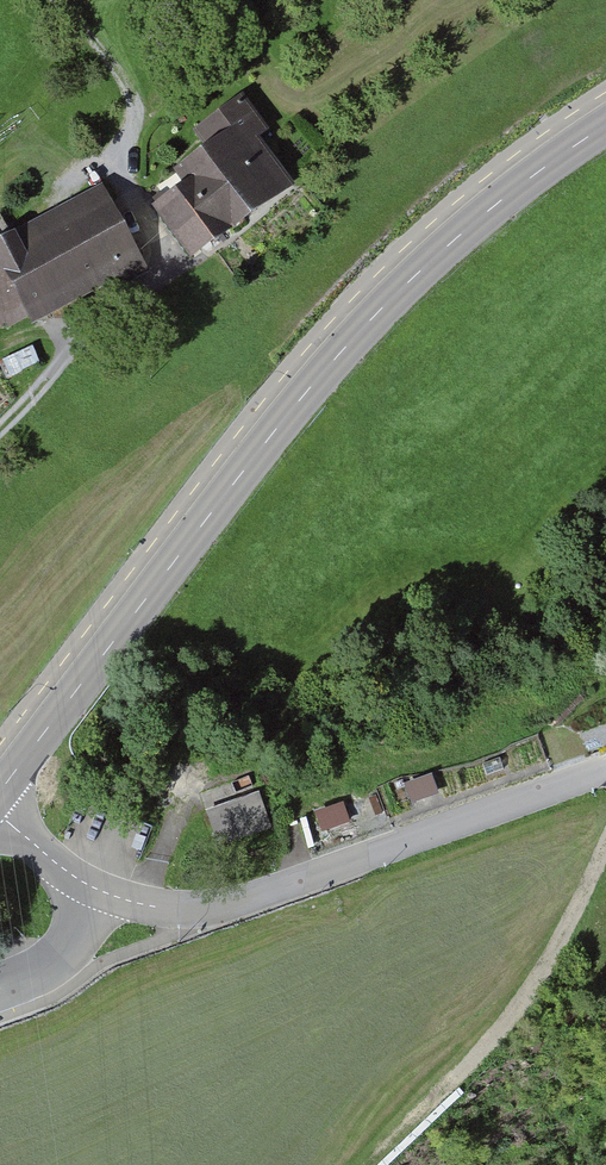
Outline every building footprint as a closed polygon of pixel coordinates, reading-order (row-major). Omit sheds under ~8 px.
[(263,215),(265,218),(308,186),(272,137),(282,130),(254,92),(208,126),(222,145),(215,150),(263,215)] [(207,256),(263,215),(215,150),(213,147),(194,161),(205,176),(169,203),(207,256)] [(160,270),(112,181),(0,242),(0,246),(46,331),(160,270)] [(206,819),(219,855),(275,835),(262,799),(206,819)] [(317,811),(325,831),(354,819),(346,799),(317,811)]
